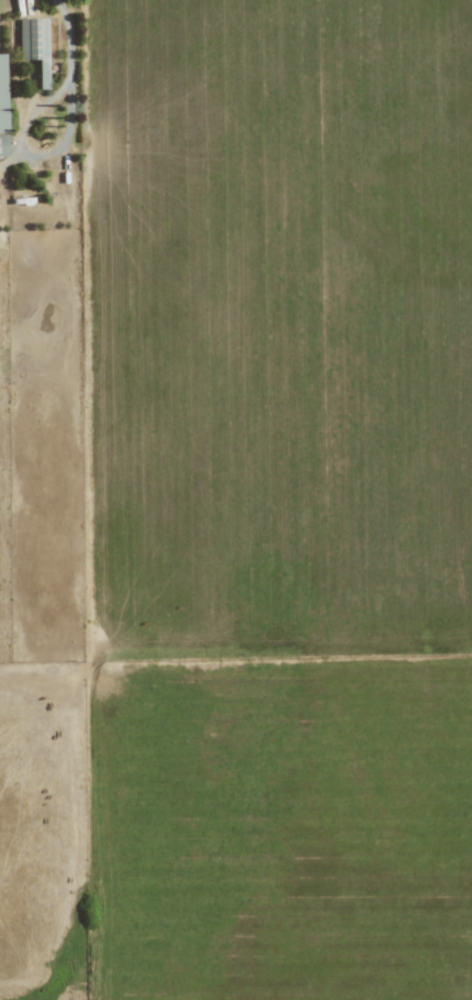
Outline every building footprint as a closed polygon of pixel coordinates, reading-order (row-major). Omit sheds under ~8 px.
[(49,88),(47,18),(18,18),(19,59),(38,59),(39,89),(49,88)]
